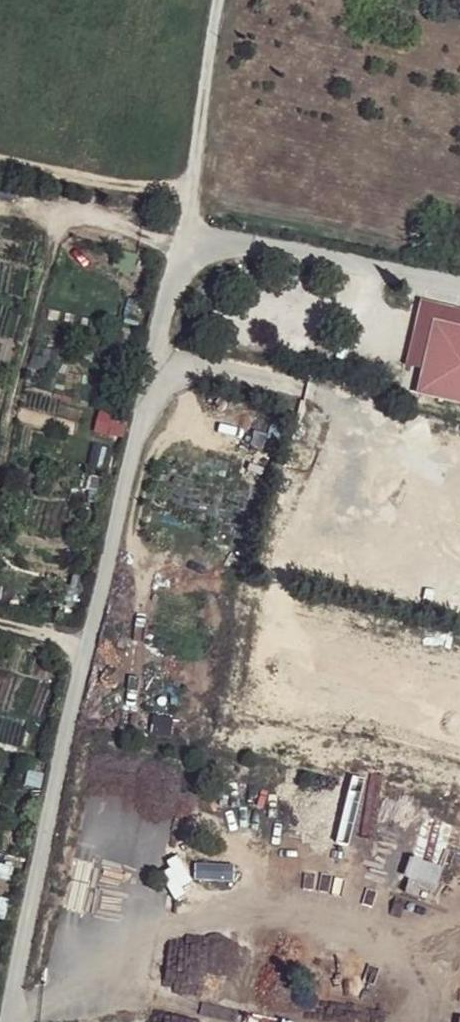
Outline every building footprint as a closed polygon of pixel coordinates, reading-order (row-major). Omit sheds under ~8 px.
[(438,319),(421,388),(459,396),(459,323),(438,319)]
